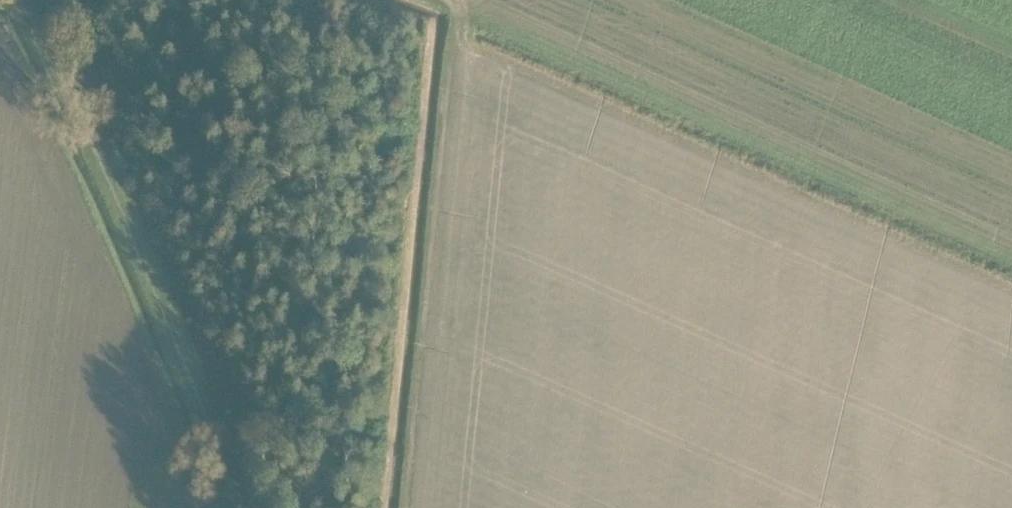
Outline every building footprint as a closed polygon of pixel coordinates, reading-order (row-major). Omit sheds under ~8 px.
[(58,10),(73,6),(72,0),(53,0),(58,10)]
